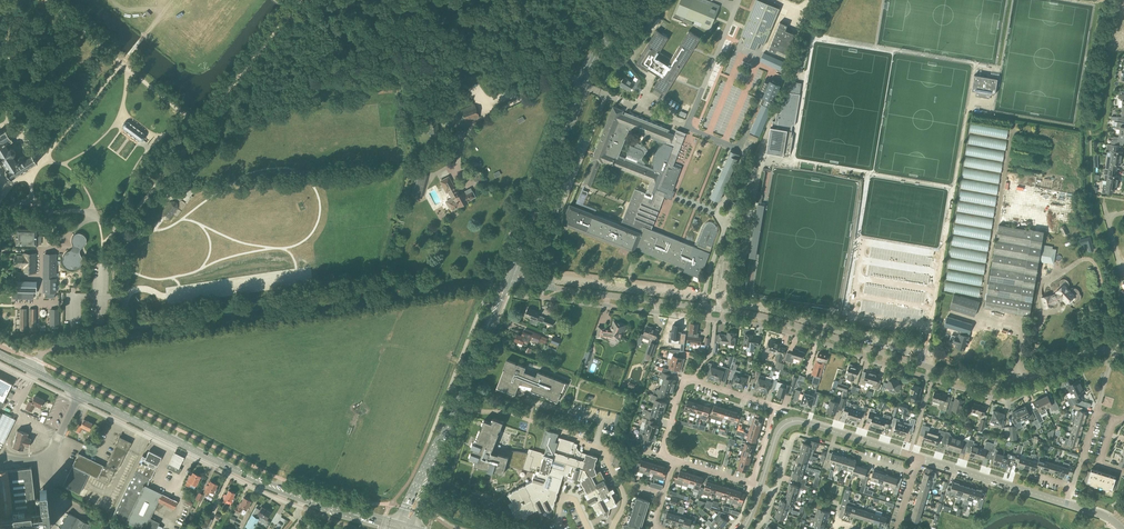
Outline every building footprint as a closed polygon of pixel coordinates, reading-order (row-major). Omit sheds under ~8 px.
[(674,17),(693,25),(694,23),(710,30),(720,6),(707,0),(681,0),(674,17)] [(741,35),(746,37),(743,45),(757,50),(760,43),(765,45),(780,9),(759,0),(755,0),(750,12),(745,25),(743,29),(741,35)] [(786,54),(795,34),(785,30),(787,25),(780,22),(769,50),(776,53),(777,50),(786,54)] [(666,95),(689,57),(701,38),(689,30),(671,59),(660,52),(669,38),(657,30),(636,64),(648,71),(649,69),(661,76),(654,88),(666,95)] [(784,72),(788,63),(764,52),(760,62),(784,72)] [(995,94),(998,79),(975,75),(972,90),(977,91),(976,96),(990,98),(991,94),(995,94)] [(634,84),(625,78),(620,85),(630,91),(632,87),(635,88),(637,86),(634,84)] [(763,105),(748,140),(749,141),(755,143),(756,144),(771,108),(774,102),(773,102),(780,85),(770,81),(770,83),(766,92),(764,98),(765,98),(766,98),(763,105)] [(771,127),(766,154),(771,155),(772,154),(775,154),(775,155),(788,158),(789,152),(790,152),(789,157),(790,157),(794,132),(793,137),(791,137),(792,131),(793,125),(795,125),(800,94),(802,83),(792,81),(790,92),(788,92),(787,101),(783,100),(780,113),(777,112),(775,121),(773,121),(772,127),(771,127)] [(378,94),(379,94),(384,93),(398,92),(398,85),(378,87),(378,94)] [(475,104),(460,109),(465,123),(480,117),(475,104)] [(592,152),(591,154),(594,156),(592,159),(593,160),(583,184),(591,187),(601,163),(603,164),(604,162),(651,181),(646,194),(635,189),(621,225),(570,204),(562,223),(634,252),(635,248),(686,268),(684,271),(700,278),(710,253),(651,229),(660,206),(661,206),(667,192),(669,188),(674,190),(677,183),(676,183),(681,168),(674,165),(685,136),(682,135),(684,132),(677,130),(675,135),(668,132),(669,129),(625,112),(624,115),(622,114),(624,111),(613,106),(597,147),(595,146),(594,149),(592,148),(591,151),(592,152)] [(436,118),(427,120),(429,133),(439,131),(436,118)] [(144,134),(144,133),(128,122),(127,122),(126,122),(125,122),(123,123),(123,124),(122,126),(123,127),(123,128),(123,129),(139,141),(140,140),(141,140),(142,140),(144,139),(144,138),(145,137),(144,135),(144,134)] [(1115,127),(1115,128),(1116,128),(1116,129),(1120,129),(1119,133),(1123,134),(1123,127),(1123,123),(1117,122),(1116,126),(1115,126),(1115,127)] [(1007,139),(1008,129),(971,123),(969,132),(1007,139)] [(5,130),(0,133),(0,164),(1,164),(2,164),(2,163),(3,162),(8,170),(7,170),(5,169),(5,171),(6,172),(6,174),(8,177),(10,178),(10,179),(12,180),(12,178),(21,172),(21,173),(22,172),(26,169),(26,170),(27,169),(36,162),(37,163),(38,162),(37,162),(37,161),(37,162),(35,159),(35,158),(34,158),(32,155),(33,155),(33,154),(32,154),(31,154),(25,159),(23,156),(21,156),(19,157),(19,159),(18,159),(19,159),(17,161),(14,156),(15,155),(16,151),(14,149),(10,148),(9,149),(7,145),(13,141),(11,138),(12,138),(11,137),(10,137),(9,134),(9,133),(8,133),(6,130),(6,129),(5,129),(5,130)] [(1119,133),(1119,137),(1113,137),(1113,139),(1111,139),(1111,144),(1120,145),(1121,141),(1123,141),(1123,134),(1119,133)] [(1005,150),(1007,141),(970,135),(968,144),(1005,150)] [(1111,152),(1111,157),(1122,158),(1123,152),(1117,151),(1118,146),(1107,144),(1106,149),(1109,152),(1111,152)] [(1003,161),(1004,152),(967,146),(966,155),(1003,161)] [(723,192),(739,156),(731,153),(711,197),(719,201),(723,192)] [(1121,165),(1122,158),(1111,157),(1107,156),(1106,167),(1109,167),(1109,169),(1115,170),(1116,164),(1121,165)] [(1001,172),(1003,163),(965,157),(964,166),(1001,172)] [(999,184),(1000,175),(964,168),(963,177),(999,184)] [(1104,168),(1103,174),(1105,174),(1104,180),(1107,181),(1118,183),(1119,176),(1117,176),(1116,175),(1114,175),(1115,170),(1109,169),(1104,168)] [(475,184),(483,179),(478,170),(470,175),(475,184)] [(429,175),(419,172),(413,196),(422,198),(429,175)] [(459,196),(452,184),(448,176),(439,181),(445,192),(447,190),(451,198),(445,201),(448,207),(450,206),(452,210),(453,209),(453,210),(457,208),(457,207),(467,202),(467,201),(475,197),(472,191),(472,192),(470,189),(459,196)] [(997,195),(998,186),(962,179),(961,188),(997,195)] [(1103,184),(1102,192),(1111,194),(1112,188),(1117,189),(1118,183),(1107,181),(1106,185),(1103,184)] [(995,206),(997,197),(960,190),(959,199),(995,206)] [(729,200),(727,205),(731,207),(733,208),(735,203),(730,200),(729,200)] [(161,212),(162,217),(162,218),(165,220),(170,219),(178,208),(178,203),(175,201),(170,201),(161,212)] [(993,218),(995,208),(959,202),(957,211),(993,218)] [(991,229),(993,219),(957,213),(955,222),(991,229)] [(953,234),(990,240),(991,231),(955,224),(953,234)] [(1052,246),(1042,244),(1044,231),(1029,229),(1029,230),(999,225),(985,308),(1029,315),(1039,262),(1054,264),(1056,249),(1052,248),(1052,246)] [(731,247),(738,232),(730,228),(723,244),(731,247)] [(36,244),(37,231),(37,229),(17,229),(16,245),(36,245),(36,244)] [(72,249),(71,250),(70,251),(68,252),(66,253),(64,255),(63,257),(63,260),(63,263),(64,265),(65,267),(67,268),(69,269),(72,270),(74,270),(76,269),(78,268),(80,267),(81,265),(82,262),(82,260),(82,257),(81,255),(80,253),(79,251),(80,249),(81,248),(82,247),(83,246),(85,245),(86,242),(87,240),(86,237),(85,235),(83,234),(81,233),(78,233),(76,234),(74,235),(73,237),(72,239),(72,241),(73,243),(73,245),(73,247),(72,249)] [(951,245),(988,252),(989,242),(953,236),(951,245)] [(1090,237),(1080,240),(1082,244),(1087,243),(1089,251),(1094,250),(1090,237)] [(950,256),(986,263),(987,254),(951,247),(950,256)] [(16,255),(16,267),(21,267),(23,267),(23,272),(23,273),(36,273),(37,253),(23,253),(23,255),(16,255)] [(43,278),(43,292),(47,292),(47,294),(46,294),(46,297),(46,298),(54,298),(55,294),(54,294),(54,292),(56,292),(57,254),(44,253),(44,278),(43,278)] [(949,258),(947,268),(984,275),(986,264),(949,258)] [(946,279),(981,286),(982,277),(948,270),(946,279)] [(13,287),(13,298),(33,299),(33,292),(36,292),(36,283),(18,282),(18,287),(13,287)] [(979,297),(981,288),(946,282),(944,291),(979,297)] [(1050,295),(1042,297),(1044,308),(1053,306),(1053,304),(1063,299),(1067,303),(1074,296),(1071,292),(1071,291),(1070,291),(1064,284),(1056,292),(1057,293),(1051,297),(1050,295)] [(975,315),(979,301),(961,295),(956,310),(975,315)] [(529,308),(526,316),(532,318),(530,322),(537,325),(538,321),(548,324),(552,326),(554,321),(550,320),(538,315),(539,312),(529,308)] [(59,309),(51,309),(51,326),(59,326),(59,309)] [(944,326),(945,326),(963,331),(967,333),(969,333),(972,324),(947,316),(944,326)] [(611,336),(615,338),(619,339),(624,327),(625,327),(626,325),(620,323),(620,324),(614,321),(611,330),(605,329),(605,328),(598,326),(596,337),(603,338),(603,337),(608,337),(610,338),(611,336)] [(688,335),(687,342),(701,344),(702,337),(699,337),(699,333),(697,333),(699,324),(691,323),(690,332),(689,332),(688,335)] [(670,332),(669,338),(675,339),(675,343),(685,344),(686,337),(682,336),(682,333),(681,333),(681,332),(682,332),(682,328),(681,327),(681,326),(679,326),(673,325),(672,332),(670,332)] [(648,327),(644,338),(649,340),(650,338),(655,339),(658,330),(648,327)] [(517,334),(515,340),(519,342),(518,345),(522,346),(523,344),(527,345),(528,343),(529,340),(538,343),(539,341),(545,343),(547,338),(541,336),(541,335),(526,328),(525,331),(523,330),(522,335),(523,335),(523,336),(517,334)] [(966,343),(968,339),(968,337),(966,336),(967,333),(963,331),(962,335),(960,334),(959,337),(956,336),(954,343),(957,344),(956,347),(965,349),(966,343)] [(719,335),(716,334),(715,342),(723,343),(724,342),(727,343),(735,344),(736,333),(728,332),(728,336),(725,336),(725,334),(719,334),(719,335)] [(753,335),(745,334),(744,345),(748,346),(748,350),(754,350),(755,345),(758,345),(759,338),(754,338),(752,338),(753,335)] [(769,340),(766,349),(766,351),(776,354),(775,360),(782,362),(786,348),(780,346),(781,344),(769,340)] [(652,343),(648,354),(646,359),(650,361),(657,345),(652,343)] [(785,360),(792,363),(794,357),(801,359),(804,352),(799,350),(799,349),(794,348),(792,354),(787,352),(785,360)] [(826,361),(827,355),(819,353),(817,359),(818,359),(817,362),(816,362),(812,374),(821,377),(825,361),(826,361)] [(669,358),(668,360),(683,365),(685,359),(673,355),(672,359),(669,358)] [(503,372),(496,390),(511,394),(512,394),(507,393),(508,391),(515,394),(519,386),(523,387),(525,387),(528,388),(529,388),(529,387),(532,388),(531,389),(532,389),(535,391),(537,392),(540,394),(547,396),(549,397),(548,398),(558,402),(561,393),(563,394),(561,398),(568,384),(556,379),(554,378),(538,372),(536,376),(524,372),(526,367),(518,364),(516,363),(507,360),(503,369),(504,369),(503,372)] [(670,365),(669,368),(681,371),(683,365),(668,360),(667,364),(670,365)] [(714,379),(717,368),(711,367),(712,363),(709,362),(707,369),(710,370),(708,377),(714,379)] [(783,370),(785,364),(777,362),(774,368),(777,368),(776,371),(779,373),(780,369),(783,370)] [(855,377),(858,368),(853,366),(853,365),(850,364),(849,365),(848,368),(849,369),(847,375),(848,375),(847,378),(854,380),(855,377)] [(729,368),(718,365),(717,368),(714,379),(720,381),(723,374),(727,375),(729,368)] [(735,370),(732,370),(730,376),(733,377),(731,384),(737,386),(741,374),(742,372),(735,370)] [(861,377),(859,383),(865,385),(869,386),(870,383),(873,372),(871,371),(870,371),(867,370),(865,378),(861,377)] [(762,390),(765,380),(759,378),(761,372),(757,371),(754,380),(758,381),(755,388),(762,390)] [(663,384),(674,387),(675,384),(677,380),(674,379),(674,380),(669,378),(668,377),(669,374),(660,372),(659,375),(662,376),(661,378),(665,379),(663,384)] [(873,372),(870,383),(873,384),(873,387),(878,389),(880,383),(877,382),(880,374),(876,373),(873,372)] [(741,374),(737,386),(744,388),(746,381),(749,382),(751,375),(743,373),(743,375),(741,374)] [(1,406),(4,407),(6,403),(4,401),(13,383),(0,377),(0,409),(1,406)] [(765,380),(762,390),(768,392),(770,385),(774,386),(776,379),(772,378),(766,377),(765,380)] [(837,388),(847,391),(848,386),(841,384),(843,378),(840,378),(838,383),(837,388)] [(899,383),(900,381),(893,378),(892,381),(889,380),(887,387),(890,388),(889,391),(896,393),(896,390),(899,391),(902,384),(899,383)] [(649,379),(646,386),(653,389),(656,381),(649,379)] [(1071,392),(1082,387),(1080,383),(1080,382),(1079,381),(1078,380),(1071,384),(1069,380),(1060,384),(1063,390),(1068,387),(1071,392)] [(777,381),(775,389),(779,390),(777,395),(784,397),(786,391),(789,392),(793,393),(795,386),(791,385),(785,384),(777,381)] [(826,392),(827,390),(829,391),(831,385),(825,383),(823,391),(826,392)] [(673,390),(674,387),(663,384),(661,390),(658,388),(657,391),(655,390),(653,394),(663,397),(664,392),(670,394),(671,394),(672,394),(673,391),(673,390)] [(914,385),(912,389),(911,389),(910,393),(911,393),(910,396),(916,398),(915,402),(921,403),(923,396),(918,395),(921,387),(914,385)] [(1082,387),(1071,392),(1073,397),(1067,399),(1070,405),(1079,401),(1077,397),(1085,393),(1085,392),(1084,390),(1083,390),(1082,387)] [(796,390),(792,400),(797,401),(801,391),(796,390)] [(935,392),(932,401),(940,403),(938,408),(946,411),(948,402),(944,401),(946,395),(942,394),(935,392)] [(812,407),(813,404),(817,406),(820,395),(812,393),(812,395),(804,393),(800,403),(812,407)] [(653,407),(665,410),(667,403),(660,401),(661,397),(652,394),(650,401),(655,402),(653,407)] [(1041,398),(1046,408),(1049,406),(1052,411),(1054,410),(1055,411),(1060,409),(1056,400),(1051,402),(1048,395),(1041,398)] [(36,405),(41,407),(44,400),(35,396),(32,402),(29,401),(25,409),(32,412),(36,405)] [(835,414),(837,409),(842,411),(846,399),(842,397),(839,406),(838,405),(839,403),(830,401),(827,412),(835,414)] [(952,410),(960,412),(964,400),(956,398),(953,407),(949,406),(947,413),(951,414),(952,410)] [(1038,409),(1034,411),(1038,419),(1040,423),(1044,421),(1042,417),(1041,415),(1044,414),(1048,412),(1046,408),(1041,398),(1035,401),(1038,409)] [(687,413),(690,414),(694,401),(691,400),(690,401),(687,400),(685,409),(688,410),(687,413)] [(694,418),(696,413),(699,404),(696,403),(697,402),(694,401),(690,414),(689,416),(694,418)] [(853,405),(851,404),(851,403),(848,402),(846,409),(849,410),(847,418),(853,420),(856,409),(857,405),(853,404),(853,405)] [(698,417),(701,418),(705,404),(702,403),(702,404),(699,404),(696,413),(699,414),(698,417)] [(705,404),(701,418),(706,420),(707,417),(707,416),(708,416),(711,407),(708,406),(708,405),(705,404)] [(983,418),(986,407),(974,404),(972,411),(980,414),(979,417),(983,418)] [(710,418),(716,420),(721,406),(718,405),(717,406),(714,405),(710,418)] [(1087,412),(1082,411),(1083,408),(1075,405),(1074,408),(1078,410),(1076,416),(1085,418),(1087,412)] [(722,421),(723,418),(726,408),(723,408),(724,407),(721,406),(716,420),(722,421)] [(856,409),(853,420),(859,422),(862,414),(865,415),(867,407),(864,406),(862,411),(856,409)] [(1026,406),(1019,409),(1024,419),(1025,421),(1029,419),(1028,418),(1031,417),(1032,419),(1035,418),(1032,411),(1029,412),(1026,406)] [(665,410),(653,407),(652,412),(647,410),(647,411),(643,410),(641,416),(654,420),(655,415),(662,418),(665,410)] [(725,421),(728,422),(732,409),(729,408),(729,409),(726,408),(723,418),(726,419),(725,421)] [(876,427),(880,416),(876,415),(877,412),(874,411),(875,409),(871,408),(868,416),(872,418),(870,425),(876,427)] [(732,409),(728,422),(730,423),(731,420),(738,422),(741,414),(737,413),(738,412),(735,411),(735,410),(732,409)] [(1020,420),(1024,419),(1019,409),(1013,412),(1016,418),(1013,420),(1016,426),(1016,427),(1017,429),(1023,426),(1020,420)] [(999,412),(999,411),(996,410),(995,411),(994,411),(991,421),(996,423),(996,425),(1003,428),(1005,423),(1002,422),(1004,414),(999,412)] [(749,421),(762,425),(763,422),(762,422),(763,419),(762,419),(763,415),(752,412),(751,415),(749,421)] [(876,427),(883,429),(884,424),(885,425),(888,426),(891,416),(884,414),(883,417),(880,416),(876,427)] [(1085,418),(1076,416),(1073,415),(1071,420),(1075,421),(1084,424),(1085,418)] [(900,434),(903,423),(899,422),(900,419),(894,417),(892,424),(895,425),(893,432),(900,434)] [(472,452),(470,457),(476,460),(474,465),(484,468),(485,468),(489,469),(488,471),(494,472),(494,471),(497,472),(498,472),(503,474),(506,464),(523,469),(536,473),(533,481),(529,483),(509,494),(511,499),(512,498),(514,501),(510,503),(518,519),(523,516),(525,519),(528,517),(527,514),(528,513),(531,512),(539,507),(541,510),(547,507),(548,509),(553,507),(560,484),(559,484),(560,481),(562,473),(581,479),(581,481),(587,478),(586,475),(590,473),(598,488),(606,484),(605,480),(606,481),(601,471),(597,473),(594,467),(597,457),(594,456),(589,455),(582,452),(576,450),(577,448),(578,444),(574,443),(574,442),(576,442),(559,437),(559,438),(557,437),(558,433),(546,429),(541,445),(547,447),(545,454),(542,453),(529,449),(528,453),(506,450),(505,450),(493,448),(499,433),(498,432),(499,430),(500,429),(501,430),(504,422),(494,418),(492,423),(488,421),(484,420),(483,424),(482,425),(483,425),(483,426),(482,429),(481,429),(477,439),(478,439),(477,441),(476,443),(473,442),(471,447),(474,448),(474,450),(472,452)] [(648,426),(647,430),(654,432),(657,434),(660,426),(652,424),(653,421),(643,418),(642,421),(646,423),(645,426),(648,426)] [(903,423),(900,434),(906,436),(908,429),(910,430),(911,427),(913,428),(916,419),(911,418),(909,425),(903,423)] [(89,430),(93,423),(84,419),(81,425),(79,424),(76,430),(81,432),(83,427),(89,430)] [(761,428),(762,425),(749,421),(749,423),(751,424),(750,428),(759,430),(760,428),(761,428)] [(1082,430),(1084,424),(1075,421),(1073,427),(1082,430)] [(923,441),(930,443),(933,432),(930,431),(929,430),(930,427),(923,425),(921,432),(925,434),(923,441)] [(1010,440),(1017,440),(1016,427),(1016,426),(1009,426),(1010,440)] [(1080,436),(1082,430),(1073,427),(1071,433),(1080,436)] [(654,432),(647,430),(640,428),(639,433),(640,433),(637,440),(644,442),(647,443),(648,438),(655,441),(657,434),(654,432)] [(759,433),(759,430),(750,428),(748,433),(759,437),(760,433),(759,433)] [(27,437),(28,433),(17,430),(13,447),(24,450),(25,446),(29,447),(31,438),(27,437)] [(937,446),(940,438),(944,440),(946,432),(939,430),(938,433),(937,433),(933,432),(930,443),(937,446)] [(953,450),(957,439),(950,436),(950,434),(950,432),(947,431),(946,432),(944,440),(947,441),(948,442),(946,448),(949,449),(950,449),(953,450)] [(758,440),(759,437),(748,433),(747,439),(756,442),(757,439),(758,440)] [(1078,441),(1080,436),(1071,433),(1069,439),(1078,441)] [(120,436),(116,445),(107,464),(106,466),(79,453),(72,465),(72,466),(63,485),(80,493),(89,474),(97,478),(96,479),(108,485),(116,468),(118,469),(127,450),(128,451),(132,442),(120,436)] [(1062,443),(1061,447),(1070,449),(1071,446),(1076,447),(1078,441),(1069,439),(1066,438),(1064,444),(1062,443)] [(963,440),(957,439),(953,450),(957,451),(957,452),(960,453),(962,448),(967,449),(969,440),(965,439),(963,440)] [(977,458),(980,448),(975,446),(976,443),(974,443),(975,441),(970,439),(967,447),(972,448),(970,455),(974,456),(974,457),(977,458)] [(800,448),(810,451),(811,448),(817,449),(819,443),(811,441),(810,445),(802,442),(800,448)] [(994,443),(987,441),(984,449),(980,448),(977,458),(980,459),(980,458),(984,459),(986,452),(991,454),(991,451),(994,443)] [(740,448),(754,452),(755,449),(754,448),(755,446),(745,443),(744,446),(741,445),(740,448)] [(997,445),(994,444),(991,451),(996,453),(993,463),(1000,465),(1003,455),(998,453),(999,452),(997,450),(996,449),(997,445)] [(1023,445),(1019,444),(1017,451),(1017,453),(1012,466),(1013,466),(1013,464),(1013,465),(1014,460),(1019,462),(1017,466),(1020,467),(1019,468),(1023,469),(1023,468),(1026,458),(1027,455),(1020,453),(1023,445)] [(753,455),(754,452),(740,448),(740,450),(743,451),(742,454),(751,457),(752,455),(753,455)] [(813,452),(810,451),(800,448),(800,449),(802,449),(800,454),(816,459),(817,457),(814,457),(814,456),(812,456),(813,452)] [(1003,455),(1000,465),(1007,467),(1008,465),(1012,467),(1013,466),(1012,466),(1017,453),(1017,451),(1014,450),(1012,454),(1008,453),(1007,456),(1003,455)] [(159,523),(150,518),(153,511),(158,513),(159,511),(162,503),(174,509),(177,502),(162,494),(147,487),(150,478),(151,478),(158,464),(157,464),(161,457),(149,451),(145,458),(142,457),(113,515),(127,521),(142,528),(162,528),(163,527),(158,525),(159,523)] [(185,457),(174,452),(169,463),(179,468),(185,457)] [(836,464),(839,454),(832,452),(830,461),(826,460),(823,468),(827,469),(828,467),(830,468),(832,463),(836,464)] [(1030,468),(1034,453),(1033,455),(1031,454),(1029,459),(1026,458),(1023,468),(1024,468),(1024,466),(1030,468)] [(1036,470),(1040,456),(1038,462),(1034,461),(1036,454),(1034,453),(1030,468),(1036,470)] [(750,460),(751,457),(742,454),(740,460),(750,463),(751,460),(750,460)] [(816,460),(816,459),(800,454),(798,460),(806,463),(807,459),(813,461),(813,459),(816,460)] [(840,471),(844,457),(839,455),(839,454),(836,464),(839,465),(838,470),(840,471)] [(1043,469),(1047,456),(1047,455),(1045,455),(1044,455),(1043,457),(1040,456),(1036,470),(1037,467),(1043,469)] [(1048,471),(1051,462),(1047,461),(1049,456),(1047,456),(1043,469),(1048,471)] [(847,470),(850,459),(844,457),(840,471),(842,472),(843,468),(847,469),(847,470)] [(1054,472),(1058,459),(1056,458),(1054,463),(1051,462),(1048,471),(1054,472)] [(644,473),(645,471),(648,460),(645,459),(645,460),(642,459),(642,460),(638,459),(635,469),(638,470),(638,471),(644,473)] [(847,470),(853,472),(855,465),(857,461),(850,459),(847,470)] [(1059,475),(1062,466),(1059,465),(1060,460),(1058,459),(1054,472),(1060,474),(1059,475)] [(648,460),(645,471),(644,473),(647,474),(648,471),(651,472),(653,463),(651,462),(651,461),(648,460)] [(749,466),(750,463),(740,460),(737,469),(747,472),(748,466),(749,466)] [(805,469),(810,470),(814,471),(814,469),(810,468),(808,467),(809,463),(806,463),(798,460),(796,466),(805,469)] [(855,474),(858,476),(862,465),(861,465),(861,467),(855,465),(857,461),(855,465),(853,472),(852,474),(851,479),(853,479),(855,474)] [(170,462),(167,468),(179,474),(182,469),(170,462)] [(1062,466),(1059,475),(1066,477),(1067,474),(1072,475),(1074,467),(1069,465),(1070,464),(1064,462),(1062,466)] [(653,463),(651,472),(654,473),(653,476),(655,477),(656,474),(659,464),(656,463),(656,464),(653,463)] [(659,464),(656,474),(665,477),(668,468),(665,467),(662,466),(663,465),(659,464)] [(862,485),(865,486),(865,485),(868,476),(865,476),(868,467),(862,465),(858,476),(862,477),(860,482),(863,483),(862,485)] [(793,471),(803,474),(804,471),(809,472),(810,470),(805,469),(796,466),(795,471),(793,471)] [(45,528),(51,528),(46,489),(40,490),(43,511),(37,512),(32,467),(0,471),(0,528),(46,528),(45,528)] [(925,472),(923,478),(931,481),(935,482),(936,482),(937,478),(936,473),(932,472),(933,469),(926,467),(925,471),(925,472)] [(880,471),(874,469),(871,479),(877,481),(880,471)] [(1091,469),(1091,472),(1088,471),(1084,483),(1087,484),(1087,482),(1112,490),(1112,489),(1115,490),(1118,480),(1115,479),(1116,477),(1091,469)] [(675,474),(672,484),(676,485),(676,483),(682,485),(686,472),(680,470),(679,475),(675,474)] [(799,479),(798,483),(805,485),(805,484),(807,484),(808,481),(807,480),(807,479),(804,478),(805,475),(803,474),(793,471),(791,477),(799,479)] [(879,488),(881,488),(883,485),(886,474),(886,473),(880,471),(877,481),(881,482),(879,488)] [(186,484),(194,489),(200,476),(193,472),(192,475),(191,475),(186,484)] [(688,487),(689,483),(692,474),(686,472),(682,485),(688,487)] [(587,478),(581,481),(588,493),(586,494),(591,503),(593,502),(599,513),(603,512),(604,514),(607,514),(610,510),(609,508),(617,504),(611,493),(615,492),(613,488),(610,490),(606,484),(598,488),(590,473),(586,475),(587,478)] [(694,488),(698,476),(692,474),(689,483),(692,484),(691,487),(694,488)] [(885,486),(888,487),(889,485),(892,476),(886,474),(883,485),(881,488),(884,489),(885,486)] [(899,477),(892,475),(892,476),(889,485),(892,486),(892,487),(894,491),(894,492),(898,493),(902,479),(898,478),(899,477)] [(699,499),(701,494),(703,487),(701,487),(704,477),(698,476),(694,488),(699,490),(698,493),(697,493),(696,498),(699,499)] [(923,478),(921,484),(930,487),(933,488),(935,482),(931,481),(923,478)] [(703,494),(709,496),(710,492),(713,481),(709,480),(709,482),(707,481),(705,488),(703,487),(701,494),(702,495),(703,494)] [(209,485),(207,485),(204,492),(208,494),(209,495),(210,496),(212,496),(213,496),(214,493),(217,489),(215,488),(217,484),(211,481),(209,485)] [(712,493),(716,494),(718,484),(716,484),(717,482),(713,481),(710,492),(709,496),(711,496),(712,493)] [(947,489),(946,495),(949,496),(950,490),(956,492),(959,483),(959,482),(956,481),(956,482),(953,481),(952,486),(949,485),(947,489)] [(804,488),(805,485),(798,483),(797,486),(790,483),(788,489),(800,493),(801,489),(803,490),(804,488)] [(961,499),(962,497),(965,486),(959,484),(960,483),(959,483),(956,492),(955,495),(959,496),(959,499),(961,499)] [(721,496),(724,486),(718,484),(716,494),(721,496)] [(928,492),(930,487),(921,484),(920,490),(928,492)] [(869,487),(866,485),(865,486),(863,493),(873,496),(874,491),(868,490),(869,487)] [(724,486),(721,496),(727,497),(730,488),(724,486)] [(966,504),(971,488),(965,486),(962,497),(965,498),(963,503),(966,504)] [(732,502),(733,499),(736,490),(730,488),(727,497),(730,498),(729,502),(732,502)] [(973,501),(974,498),(977,490),(971,488),(966,504),(968,505),(969,501),(973,502),(973,501)] [(984,490),(977,488),(974,498),(978,499),(977,502),(978,502),(977,505),(979,505),(978,507),(981,508),(984,500),(981,499),(984,490)] [(799,496),(800,493),(788,489),(789,490),(787,495),(801,499),(801,497),(799,496)] [(231,502),(232,502),(234,498),(233,497),(235,493),(229,490),(227,494),(226,494),(222,501),(225,502),(227,499),(228,500),(228,501),(231,502)] [(733,499),(732,502),(742,505),(746,494),(741,493),(742,492),(736,490),(733,499)] [(926,498),(928,492),(920,490),(918,496),(926,498)] [(200,501),(203,494),(199,492),(195,499),(200,501)] [(800,502),(801,499),(787,495),(785,501),(781,500),(794,504),(795,500),(800,502)] [(924,504),(926,498),(918,496),(916,501),(924,504)] [(624,528),(642,528),(640,527),(648,500),(637,497),(628,525),(624,525),(624,528)] [(672,497),(670,503),(676,505),(678,499),(672,497)] [(235,506),(233,511),(234,511),(232,513),(237,516),(238,514),(239,514),(242,509),(241,509),(242,507),(246,509),(251,501),(244,498),(242,502),(240,502),(239,505),(237,504),(236,506),(235,506)] [(850,516),(854,503),(849,502),(850,500),(848,499),(843,514),(850,516)] [(794,504),(781,500),(779,506),(793,510),(793,507),(788,506),(789,502),(794,504)] [(922,510),(924,504),(916,501),(914,507),(922,510)] [(854,503),(850,516),(850,515),(856,516),(858,508),(859,506),(860,503),(857,502),(857,504),(854,503)] [(830,512),(824,510),(825,507),(816,504),(815,508),(817,508),(815,514),(828,518),(830,512)] [(256,507),(252,514),(260,519),(260,517),(265,520),(271,511),(262,506),(260,509),(256,507)] [(671,522),(677,524),(683,507),(680,506),(678,512),(675,511),(674,511),(671,524),(671,522)] [(792,512),(793,510),(779,506),(778,511),(776,511),(786,514),(787,510),(792,512)] [(864,510),(861,518),(867,520),(871,507),(869,506),(867,511),(864,510)] [(871,507),(867,520),(873,522),(876,512),(872,510),(874,506),(872,506),(871,507)] [(682,527),(683,527),(686,517),(687,515),(683,514),(685,507),(683,507),(677,524),(683,526),(682,527)] [(921,515),(922,510),(914,507),(912,513),(921,515)] [(209,517),(212,510),(209,508),(206,515),(201,526),(207,528),(212,518),(209,517)] [(671,524),(674,511),(664,508),(663,513),(661,519),(665,520),(664,522),(671,524)] [(858,508),(856,516),(861,518),(864,510),(858,508)] [(876,512),(873,522),(879,523),(878,525),(882,514),(882,512),(876,510),(876,512)] [(714,518),(716,520),(724,527),(728,522),(725,519),(729,514),(719,511),(714,518)] [(784,520),(786,514),(776,511),(775,517),(784,520)] [(919,521),(921,515),(912,513),(911,519),(919,521)] [(245,526),(251,528),(253,528),(260,519),(252,514),(245,526)] [(828,519),(828,518),(815,514),(814,518),(812,517),(811,519),(825,524),(827,518),(828,519)] [(884,527),(885,526),(887,527),(890,517),(882,514),(878,525),(884,527)] [(234,524),(236,517),(231,515),(228,522),(234,524)] [(77,517),(70,528),(89,528),(91,525),(77,517)] [(692,519),(686,517),(683,527),(688,528),(689,528),(690,527),(694,528),(696,522),(697,519),(692,518),(692,519)] [(707,521),(711,524),(712,525),(717,528),(721,528),(723,526),(724,527),(716,520),(714,523),(709,519),(707,521)] [(811,522),(813,522),(812,526),(815,527),(822,528),(823,528),(825,524),(811,519),(811,522)]
